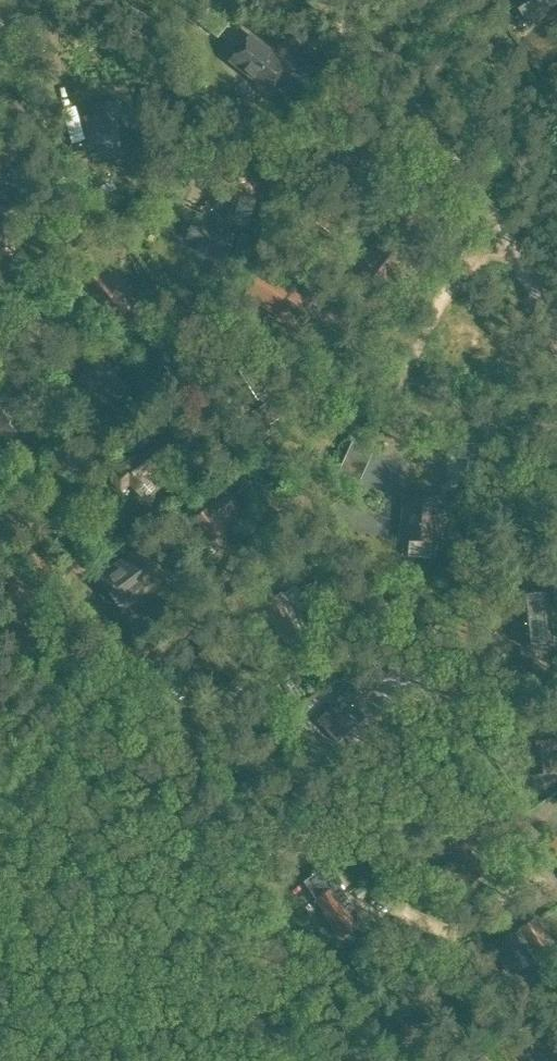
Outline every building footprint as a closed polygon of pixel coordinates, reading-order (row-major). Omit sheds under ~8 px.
[(254,39),(233,66),(265,92),(287,65),(254,39)] [(47,92),(34,95),(36,103),(49,100),(47,92)] [(121,102),(112,103),(89,106),(91,117),(81,119),(85,152),(93,151),(100,150),(102,163),(122,159),(119,146),(121,146),(118,124),(124,123),(121,102)] [(259,200),(242,195),(233,225),(249,230),(259,200)] [(17,206),(0,207),(0,256),(16,254),(15,230),(19,230),(19,208),(17,208),(17,206)] [(193,252),(210,258),(225,263),(233,242),(229,241),(228,242),(190,228),(185,242),(196,246),(193,252)] [(379,237),(353,272),(381,292),(386,285),(392,281),(399,269),(399,262),(404,255),(379,237)] [(116,282),(105,268),(84,284),(103,306),(117,322),(130,311),(116,295),(118,293),(112,285),(116,282)] [(261,269),(243,297),(285,324),(303,296),(261,269)] [(117,403),(130,389),(117,377),(120,374),(98,356),(77,383),(93,398),(100,388),(117,403)] [(249,365),(239,372),(257,402),(268,395),(249,365)] [(267,404),(247,418),(261,440),(274,431),(272,429),(280,424),(267,404)] [(117,471),(120,475),(111,483),(121,494),(130,485),(145,502),(157,490),(148,481),(151,478),(149,475),(171,454),(155,439),(138,456),(136,453),(117,471)] [(365,469),(371,455),(351,446),(345,460),(365,469)] [(224,495),(202,514),(197,508),(189,515),(194,520),(193,521),(211,544),(228,530),(221,522),(236,510),(224,495)] [(437,543),(440,503),(405,501),(402,540),(437,543)] [(102,577),(122,604),(158,577),(138,550),(102,577)] [(525,647),(551,645),(546,596),(520,598),(525,647)] [(338,741),(375,704),(368,697),(375,690),(363,677),(318,722),(338,741)] [(556,756),(556,727),(526,730),(531,777),(554,775),(552,757),(556,756)] [(488,867),(455,826),(434,844),(468,883),(488,867)] [(335,930),(351,919),(343,907),(350,901),(340,886),(343,884),(331,866),(304,884),(316,901),(335,930)] [(517,935),(516,934),(496,945),(513,975),(533,964),(529,956),(534,953),(536,956),(554,946),(539,921),(522,931),(522,932),(517,935)]
